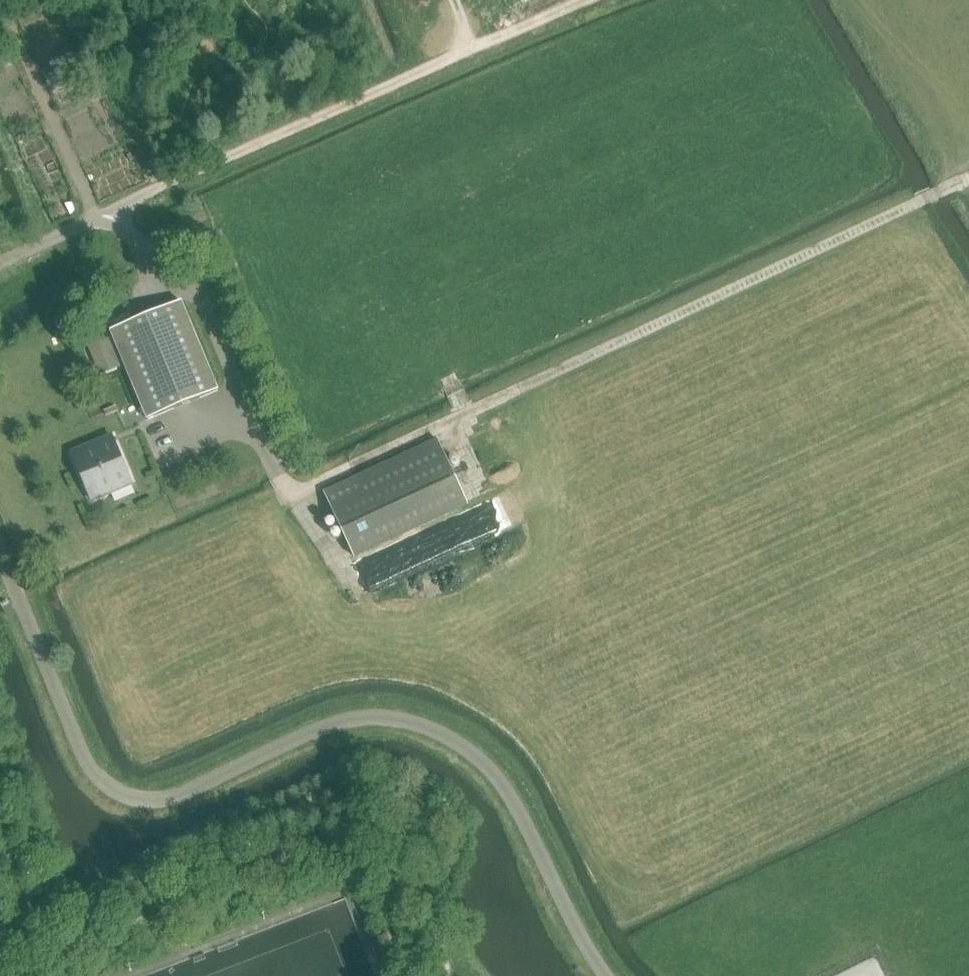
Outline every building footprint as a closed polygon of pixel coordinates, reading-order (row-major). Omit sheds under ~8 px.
[(112,331),(148,420),(219,391),(182,302),(112,331)] [(108,339),(90,347),(102,374),(120,367),(108,339)] [(91,501),(131,484),(111,436),(71,453),(91,501)] [(436,439),(322,492),(352,557),(466,504),(436,439)]
